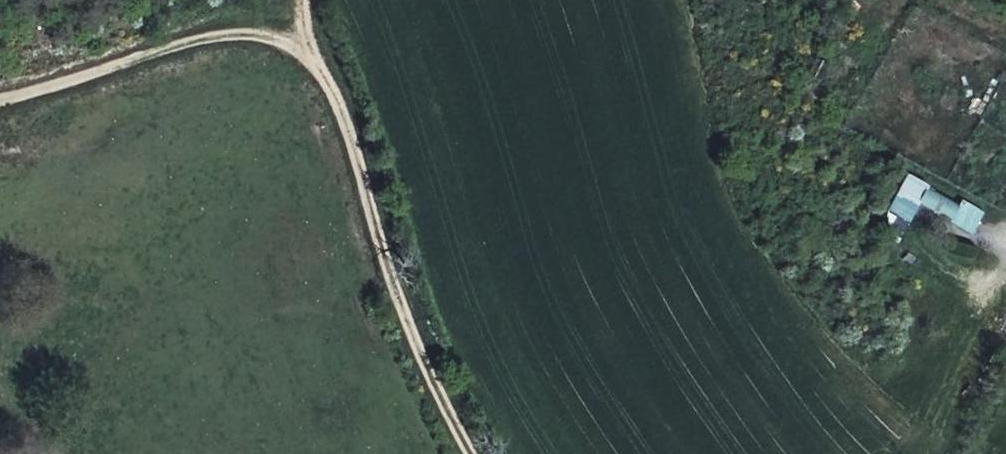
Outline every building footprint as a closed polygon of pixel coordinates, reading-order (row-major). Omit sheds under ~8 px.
[(887,210),(910,224),(921,205),(952,223),(951,225),(973,236),(986,213),(963,199),(960,206),(930,190),(932,186),(907,172),(887,210)]
